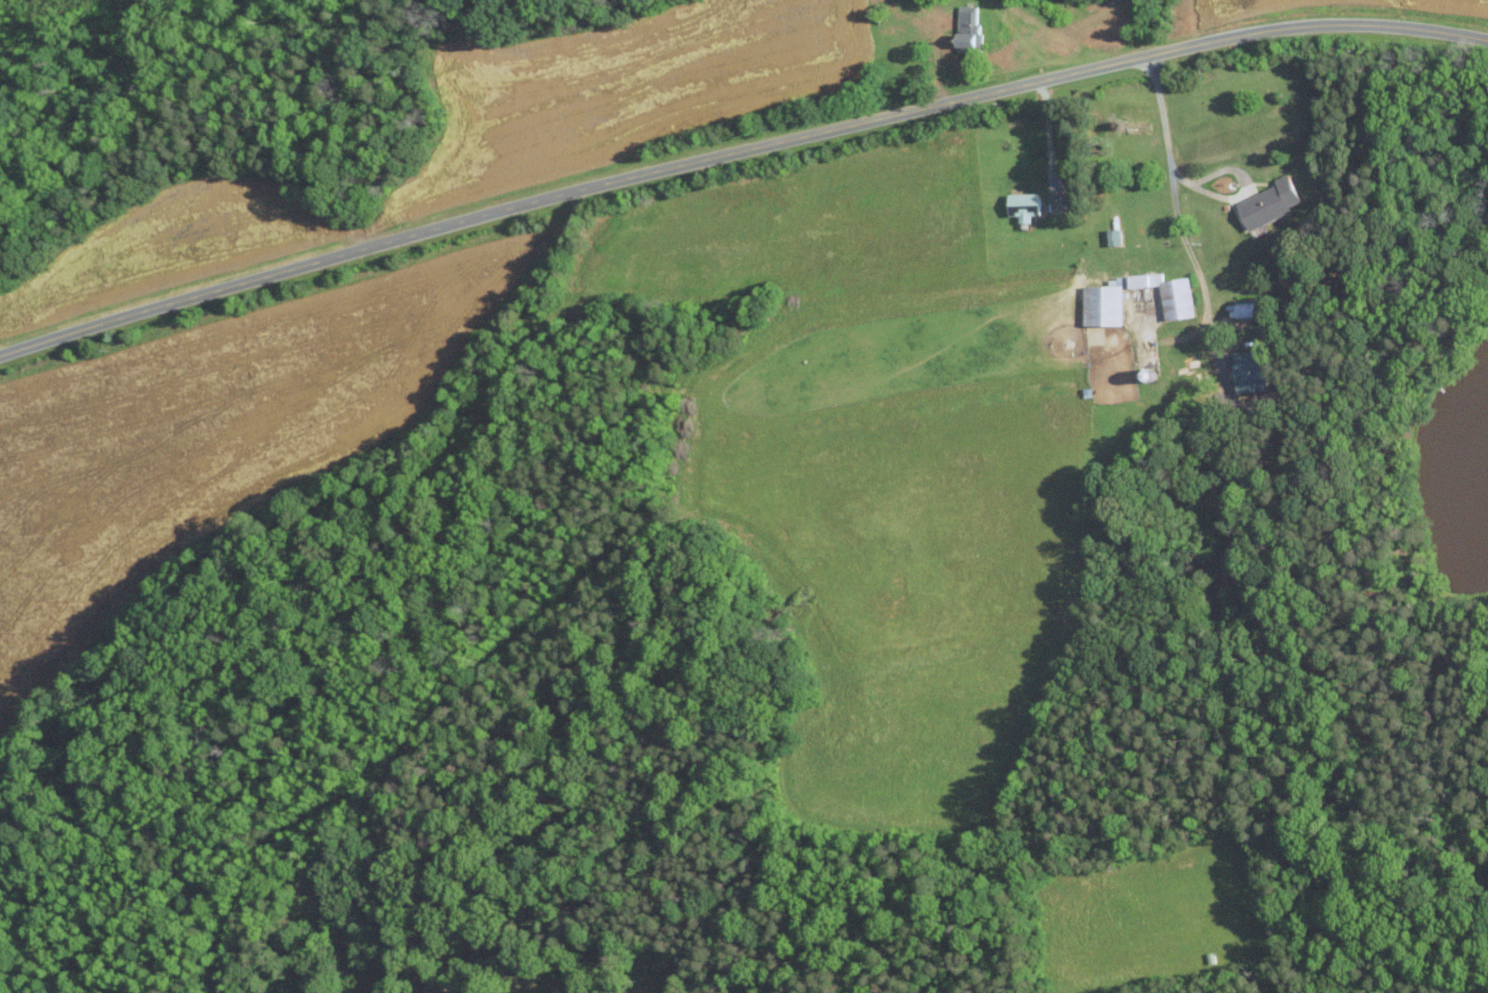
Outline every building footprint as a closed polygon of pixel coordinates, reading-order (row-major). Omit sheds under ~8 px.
[(955,33),(951,33),(951,46),(974,47),(975,6),(956,5),(955,33)] [(1233,204),(1244,231),(1289,211),(1287,206),(1298,201),(1286,173),(1271,180),(1274,186),(1233,204)] [(1016,223),(1028,222),(1028,215),(1039,214),(1038,192),(1004,194),(1005,216),(1016,215),(1016,223)] [(1120,325),(1119,287),(1159,286),(1160,319),(1190,318),(1188,278),(1161,279),(1161,274),(1106,276),(1106,285),(1079,286),(1080,326),(1120,325)] [(1254,302),(1233,302),(1233,315),(1254,316),(1254,302)] [(1234,394),(1265,390),(1258,349),(1228,353),(1234,394)]
